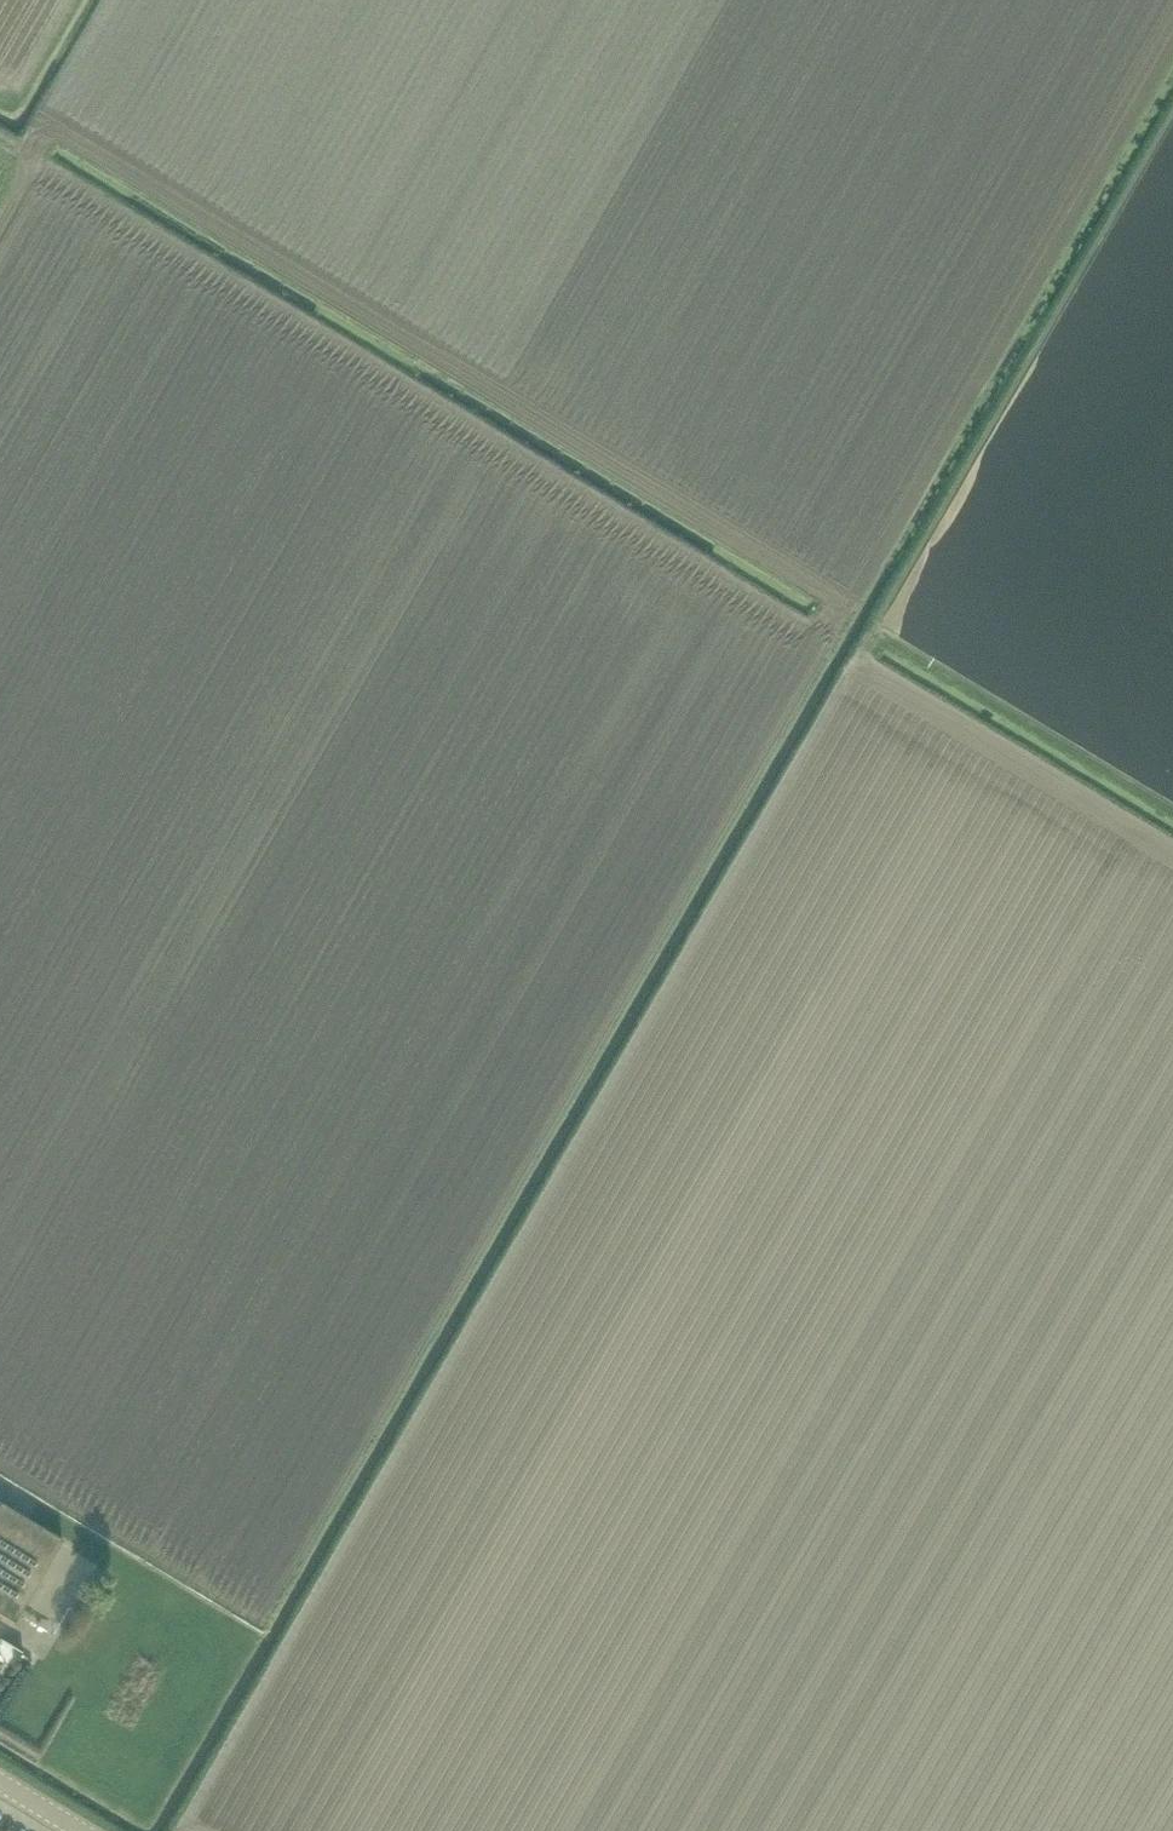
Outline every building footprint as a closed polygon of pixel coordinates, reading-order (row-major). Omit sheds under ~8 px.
[(15,1625),(64,1543),(0,1504),(0,1616),(15,1625)] [(34,1704),(46,1710),(57,1687),(45,1681),(34,1704)]
